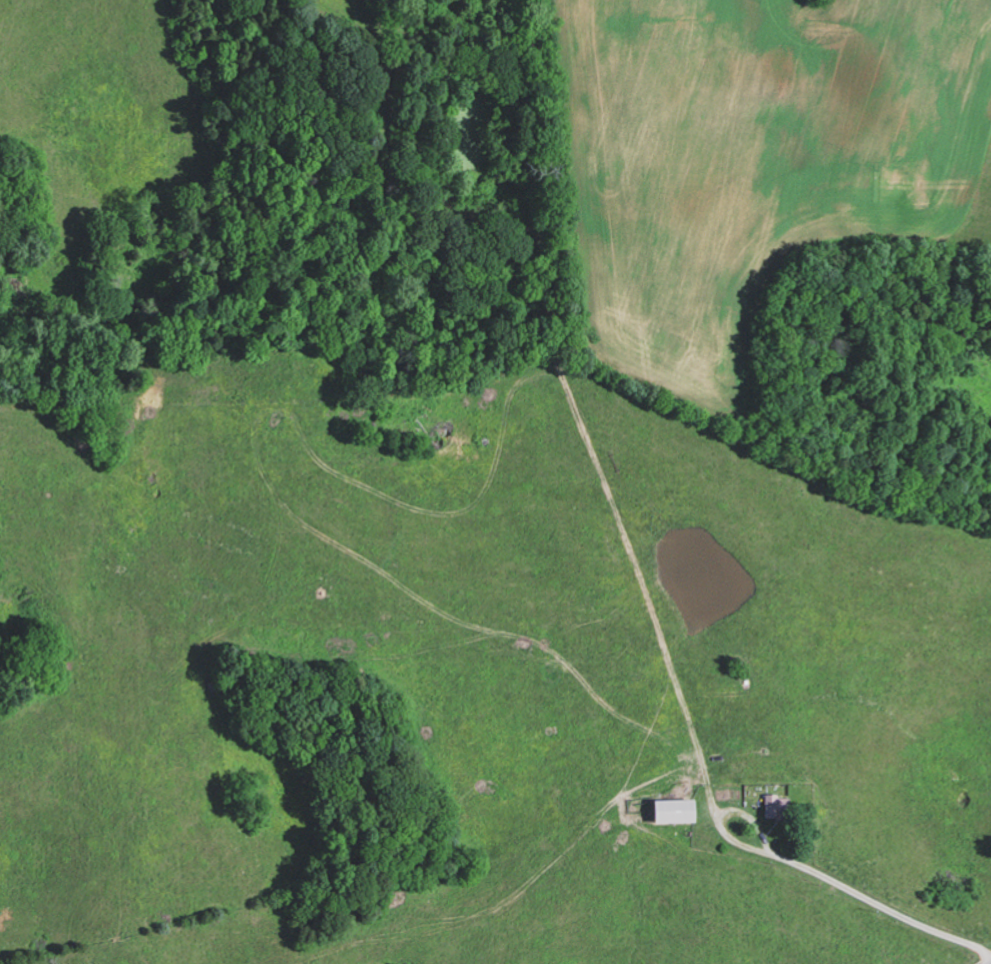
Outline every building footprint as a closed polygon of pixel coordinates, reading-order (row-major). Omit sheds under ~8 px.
[(763,795),(763,817),(779,816),(779,794),(763,795)] [(651,799),(652,822),(693,821),(692,798),(651,799)]
